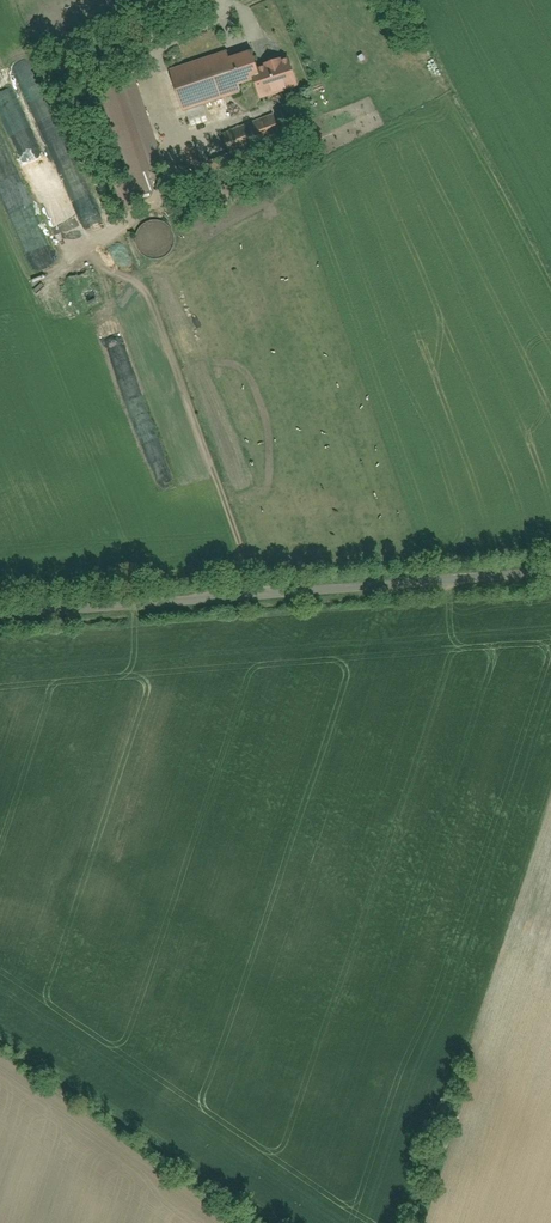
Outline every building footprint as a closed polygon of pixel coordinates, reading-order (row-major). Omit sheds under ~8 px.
[(162,62),(176,113),(238,95),(235,85),(252,80),(257,100),(299,88),(290,57),(254,67),(249,49),(229,55),(226,43),(162,62)] [(97,93),(121,175),(157,165),(133,83),(97,93)] [(192,120),(209,116),(205,105),(189,109),(192,120)] [(272,111),(221,131),(230,153),(281,133),(272,111)] [(175,237),(173,230),(168,225),(162,221),(156,220),(149,221),(143,223),(139,228),(135,233),(134,240),(135,246),(138,252),(142,257),(148,260),(155,261),(162,259),(168,256),(173,251),(175,244),(175,237)]
